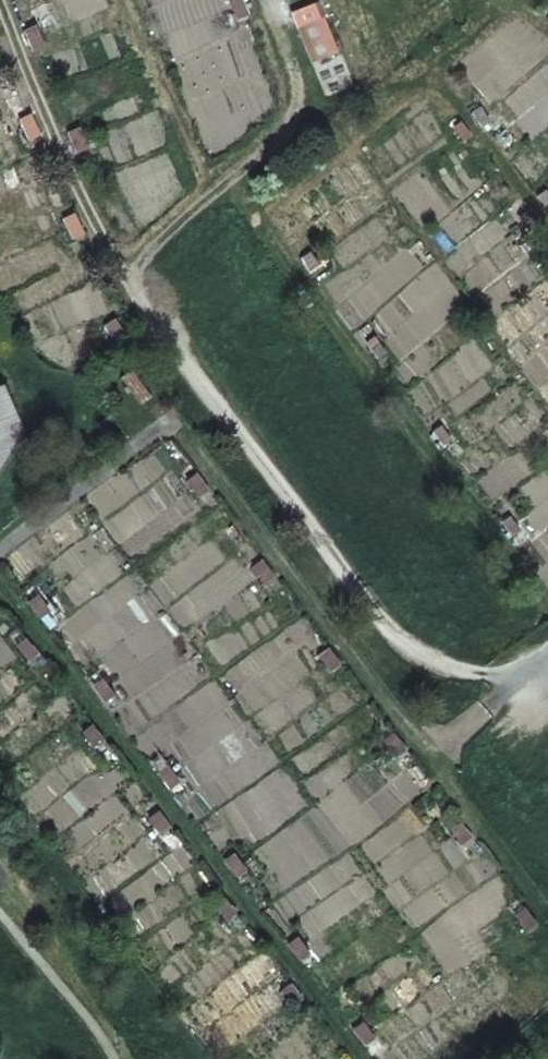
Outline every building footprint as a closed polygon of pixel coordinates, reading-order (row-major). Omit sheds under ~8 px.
[(517,9),(501,20),(510,32),(526,20),(517,9)] [(487,121),(474,106),(469,111),(481,125),(487,121)] [(466,136),(454,123),(449,128),(460,141),(466,136)] [(546,211),(547,210),(547,201),(542,192),(536,195),(546,211)] [(533,225),(521,212),(515,217),(528,230),(533,225)] [(317,265),(306,251),(299,256),(310,270),(317,265)] [(382,353),(372,339),(365,344),(375,358),(382,353)] [(447,440),(438,426),(431,431),(441,445),(447,440)] [(184,485),(196,501),(204,494),(192,479),(184,485)] [(517,531),(505,516),(499,520),(511,536),(517,531)] [(253,573),(262,587),(269,581),(260,568),(253,573)] [(28,609),(40,625),(49,618),(37,602),(28,609)] [(336,666),(327,653),(318,659),(328,672),(336,666)] [(90,692),(104,709),(111,703),(99,686),(90,692)] [(83,739),(95,753),(104,746),(92,732),(83,739)] [(391,739),(383,745),(388,752),(394,760),(403,754),(391,739)] [(158,780),(170,795),(179,788),(167,774),(158,780)] [(170,833),(160,819),(151,825),(160,840),(170,833)] [(470,841),(459,826),(451,832),(461,847),(470,841)] [(225,867),(237,882),(245,875),(234,861),(225,867)] [(217,911),(230,928),(238,920),(225,904),(217,911)] [(515,920),(526,934),(535,927),(524,913),(515,920)] [(299,944),(290,951),(301,966),(310,959),(299,944)] [(284,998),(295,1012),(303,1005),(292,992),(284,998)]
